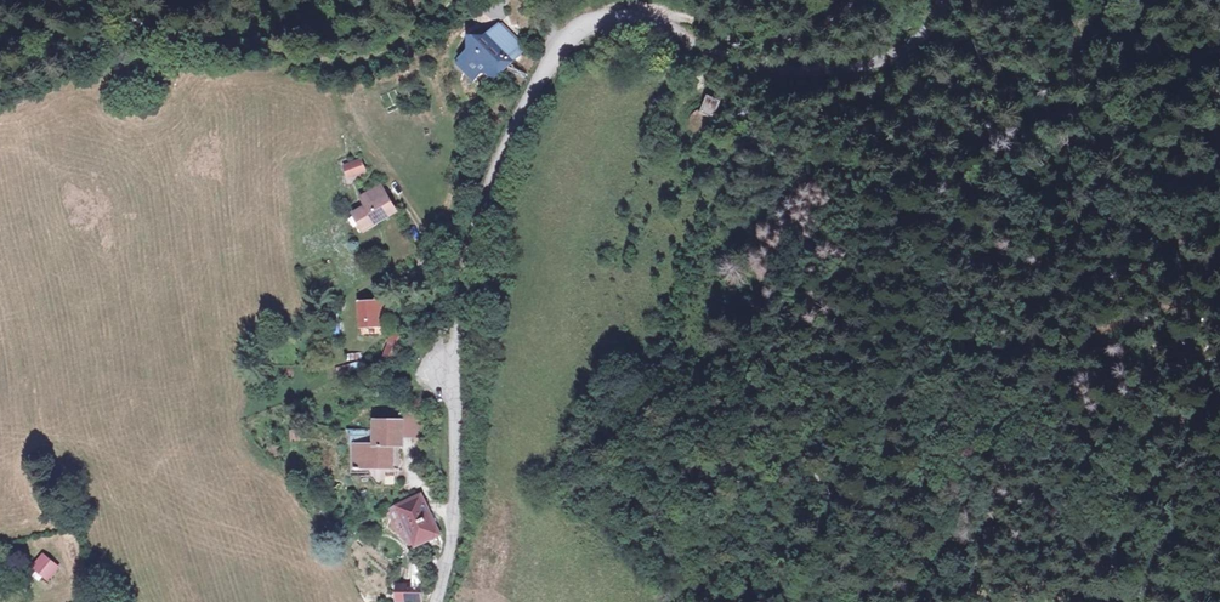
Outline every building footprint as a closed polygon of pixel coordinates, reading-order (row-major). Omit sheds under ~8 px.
[(525,51),(500,27),(488,39),(471,43),(469,60),(464,66),(472,73),(466,80),(472,86),(479,80),(489,74),(496,81),(525,51)] [(472,73),(464,66),(458,73),(466,80),(472,73)] [(704,91),(701,104),(701,109),(708,110),(709,107),(712,107),(715,92),(704,91)] [(716,109),(712,107),(709,107),(708,110),(701,109),(701,104),(696,106),(691,109),(688,113),(687,118),(689,123),(692,127),(696,131),(702,133),(709,132),(714,129),(717,126),(718,120),(718,114),(716,109)] [(379,162),(363,168),(367,178),(382,172),(379,162)] [(408,201),(399,187),(384,196),(390,205),(399,199),(403,205),(408,201)] [(403,205),(399,199),(390,205),(384,196),(379,200),(384,208),(372,215),(383,232),(414,212),(408,201),(403,205)] [(356,300),(358,329),(381,327),(379,299),(356,300)] [(404,339),(403,329),(385,331),(386,340),(404,339)] [(417,334),(413,344),(427,350),(431,339),(417,334)] [(422,353),(413,350),(409,359),(419,362),(422,353)] [(367,359),(366,351),(349,353),(349,360),(367,359)] [(426,423),(416,423),(416,430),(390,430),(390,443),(390,452),(383,452),(383,443),(383,438),(364,438),(364,452),(370,452),(370,478),(406,478),(407,455),(416,455),(416,444),(426,443),(426,423)] [(290,441),(303,440),(302,429),(290,430),(290,441)] [(407,537),(414,533),(420,545),(420,547),(441,537),(432,517),(423,499),(403,509),(407,520),(396,525),(407,537)] [(420,545),(414,533),(407,537),(416,547),(420,545)] [(71,564),(62,556),(51,568),(60,576),(71,564)] [(409,593),(408,601),(423,601),(424,588),(409,588),(409,593)]
